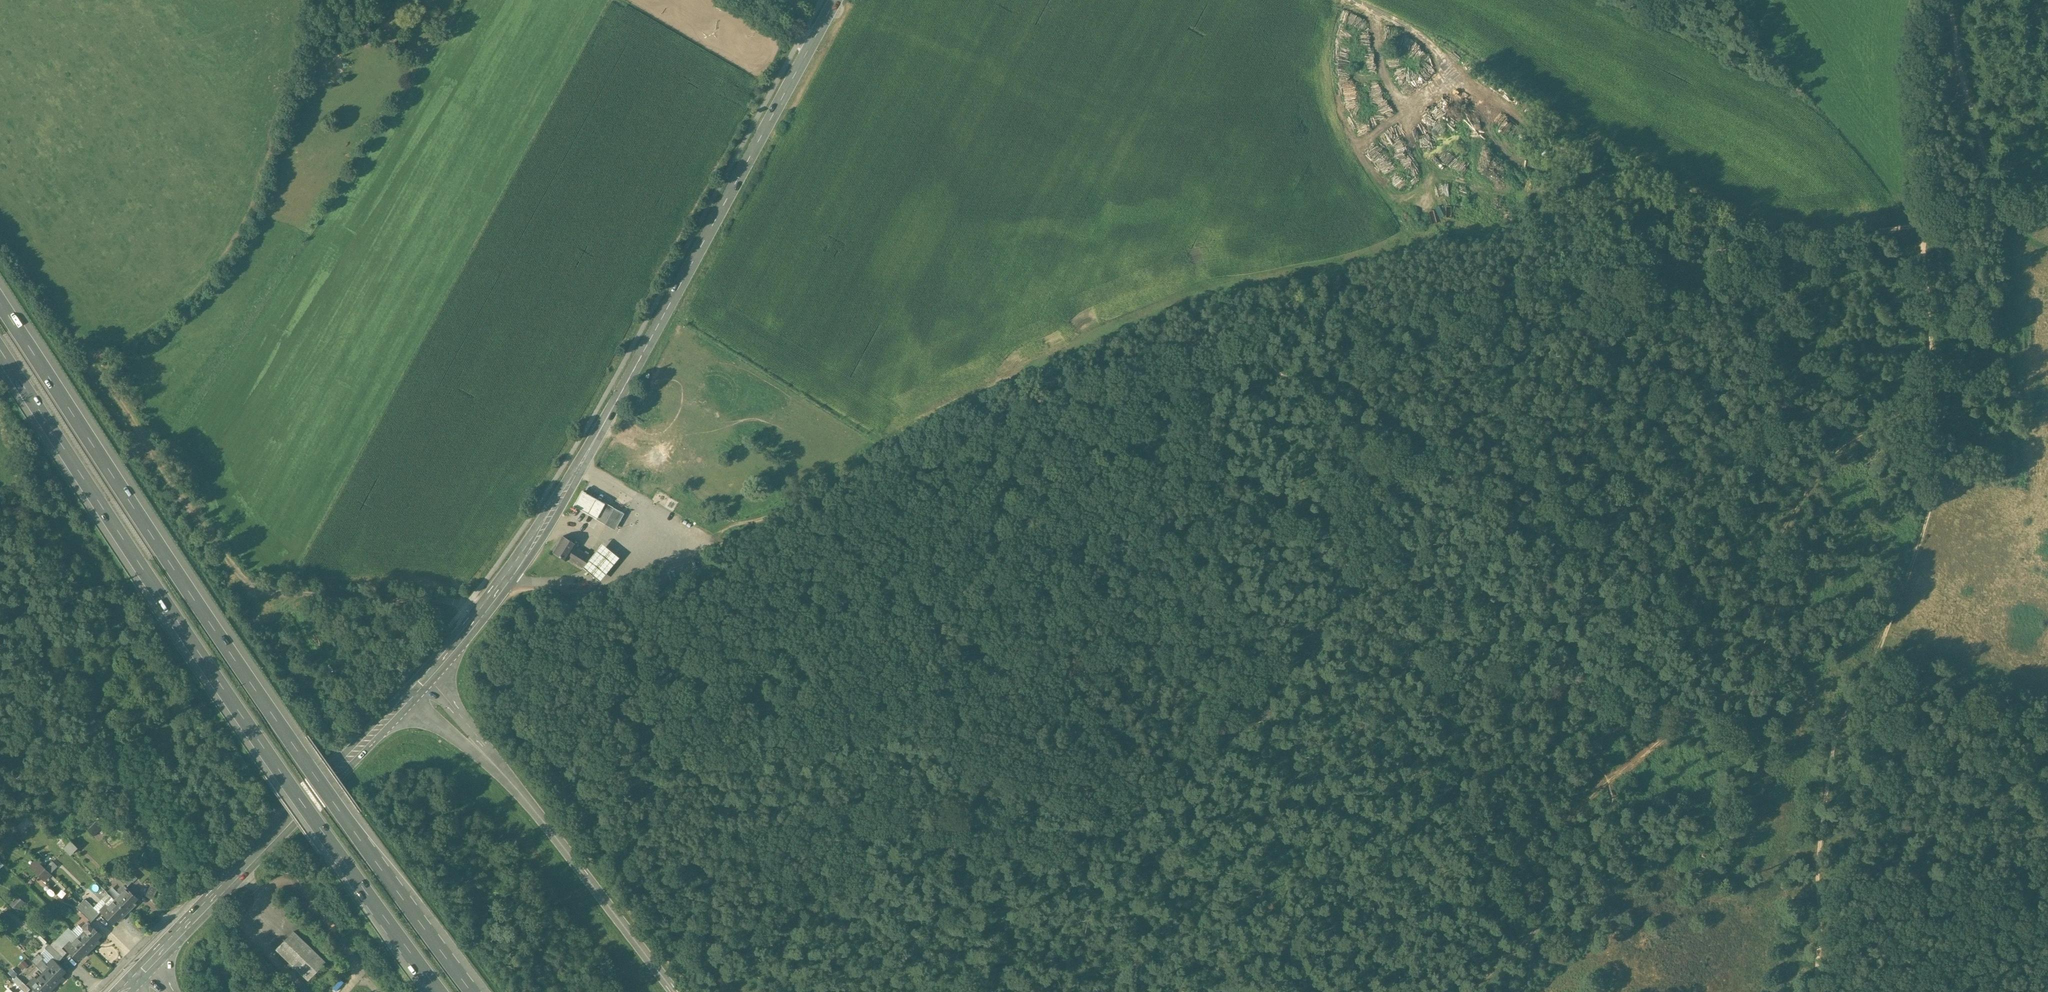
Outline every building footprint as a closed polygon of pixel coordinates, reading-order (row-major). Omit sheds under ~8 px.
[(606,503),(583,490),(574,506),(597,519),(606,503)] [(613,508),(604,504),(596,518),(605,522),(605,523),(614,528),(615,528),(622,514),(623,513),(613,508)] [(577,545),(563,536),(553,552),(567,561),(568,558),(583,568),(590,556),(575,547),(577,545)] [(601,581),(620,558),(603,544),(584,567),(601,581)] [(3,773),(0,775),(0,785),(4,791),(12,786),(3,773)] [(99,830),(111,817),(105,811),(93,825),(99,830)] [(71,842),(64,849),(70,855),(77,848),(71,842)] [(51,860),(45,866),(51,872),(57,867),(51,860)] [(50,874),(44,869),(38,876),(43,881),(50,874)] [(132,882),(121,871),(117,876),(128,887),(132,882)] [(48,883),(48,894),(59,894),(59,884),(48,883)] [(137,899),(124,886),(118,893),(120,895),(114,901),(127,914),(135,905),(133,904),(137,899)] [(9,903),(15,910),(27,898),(20,892),(9,903)] [(99,915),(84,900),(80,904),(95,919),(99,915)] [(114,901),(108,907),(106,905),(99,912),(113,924),(117,920),(119,922),(127,914),(114,901)] [(95,919),(80,904),(77,908),(91,922),(95,919)] [(88,923),(82,930),(84,932),(78,938),(91,951),(99,942),(97,940),(101,936),(88,923)] [(326,964),(293,932),(276,950),(309,981),(326,964)] [(78,938),(72,944),(70,942),(63,948),(77,961),(81,957),(83,959),(91,951),(78,938)] [(67,954),(57,945),(54,942),(50,947),(62,959),(67,954)] [(62,959),(50,947),(46,951),(58,963),(62,959)] [(58,963),(46,951),(40,957),(43,960),(41,962),(46,966),(52,960),(57,964),(58,963)] [(40,957),(38,955),(31,962),(43,974),(48,969),(46,966),(41,962),(43,960),(40,957)] [(52,960),(46,966),(48,969),(43,974),(42,975),(55,987),(63,979),(61,977),(65,973),(57,964),(52,960)] [(22,961),(16,966),(20,971),(26,966),(22,961)] [(42,975),(36,981),(34,979),(27,985),(34,991),(50,991),(55,987),(42,975)] [(22,983),(17,987),(22,991),(29,991),(30,991),(22,983)]
